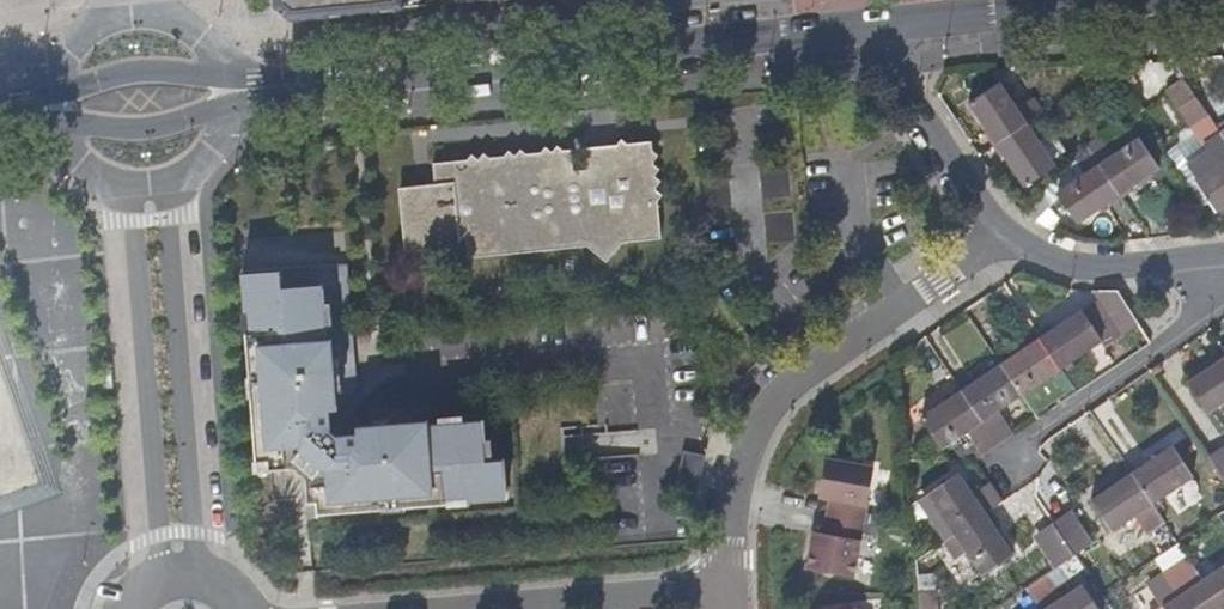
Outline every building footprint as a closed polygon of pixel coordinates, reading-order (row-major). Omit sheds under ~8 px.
[(296,24),(301,24),(521,0),(278,0),(279,12),(296,24)] [(1208,116),(1190,88),(1185,81),(1169,92),(1192,126),(1208,116)] [(1042,113),(1032,99),(1015,108),(999,85),(969,104),(996,143),(1042,113)] [(1134,113),(1129,105),(1118,111),(1124,119),(1134,113)] [(1051,165),(1035,139),(1051,128),(1042,113),(996,143),(1022,184),(1051,165)] [(1223,204),(1223,140),(1221,135),(1206,145),(1218,165),(1195,180),(1215,210),(1223,204)] [(1157,169),(1138,139),(1111,156),(1097,136),(1085,144),(1084,146),(1116,194),(1157,169)] [(460,162),(427,165),(429,186),(392,190),(399,254),(454,248),(453,240),(459,240),(461,260),(581,248),(600,264),(616,245),(655,241),(651,203),(655,197),(650,192),(649,189),(654,183),(649,178),(648,177),(653,171),(647,167),(647,163),(652,158),(646,152),(645,143),(621,146),(615,141),(610,147),(605,147),(606,158),(579,161),(580,172),(567,173),(565,152),(557,152),(551,148),(546,154),(545,154),(539,149),(534,154),(520,156),(514,151),(510,157),(508,157),(503,153),(498,159),(483,160),(477,155),(473,160),(471,161),(465,156),(460,162)] [(1116,194),(1084,146),(1073,158),(1084,174),(1055,192),(1074,222),(1116,194)] [(605,147),(565,152),(567,173),(580,172),(579,161),(606,158),(605,147)] [(1197,198),(1181,171),(1175,174),(1192,201),(1197,198)] [(371,427),(353,428),(353,436),(334,438),(327,432),(325,412),(333,412),(352,388),(342,267),(239,277),(255,462),(266,462),(267,470),(291,468),(304,479),(306,503),(315,502),(316,514),(378,508),(378,506),(399,504),(399,507),(443,503),(443,500),(464,498),(464,502),(502,498),(499,461),(488,461),(481,462),(479,441),(478,422),(459,424),(434,426),(423,427),(423,422),(405,424),(371,427)] [(1118,290),(1083,305),(1102,348),(1137,332),(1118,290)] [(1096,342),(1077,313),(1038,338),(1058,368),(1096,342)] [(1058,368),(1038,338),(999,365),(1018,395),(1044,378),(1058,368)] [(1186,382),(1205,413),(1223,400),(1223,357),(1186,382)] [(995,411),(1018,395),(999,365),(959,392),(993,442),(1008,432),(995,411)] [(1049,386),(1063,376),(1058,368),(1044,378),(1049,386)] [(993,442),(959,392),(919,419),(939,449),(963,433),(974,449),(961,457),(963,461),(973,461),(980,457),(978,454),(993,442)] [(370,420),(371,427),(405,424),(404,417),(370,420)] [(459,417),(434,419),(434,426),(459,424),(459,417)] [(487,440),(479,441),(481,462),(488,461),(487,440)] [(1189,479),(1169,449),(1129,475),(1156,515),(1162,511),(1155,501),(1189,479)] [(696,464),(698,456),(678,452),(671,487),(691,491),(694,473),(696,464)] [(1223,452),(1208,462),(1223,486),(1223,453),(1223,452)] [(811,570),(857,578),(877,469),(831,461),(825,498),(835,500),(829,536),(818,534),(811,570)] [(266,462),(255,462),(250,462),(252,474),(267,473),(267,470),(266,462)] [(982,515),(973,500),(956,475),(928,494),(935,506),(928,512),(946,540),(954,535),(982,515)] [(1156,515),(1129,475),(1090,502),(1110,532),(1134,515),(1148,535),(1163,525),(1156,515)] [(1001,502),(991,488),(973,500),(982,515),(1001,502)] [(443,503),(444,508),(464,506),(464,502),(464,498),(443,500),(443,503)] [(315,502),(306,503),(303,503),(304,519),(316,518),(316,514),(315,502)] [(378,508),(379,513),(400,511),(399,507),(399,504),(378,506),(378,508)] [(1009,554),(982,515),(954,535),(979,574),(1009,554)] [(1088,545),(1068,515),(1052,526),(1072,557),(1088,545)] [(1072,557),(1052,526),(1037,536),(1057,567),(1072,557)] [(1223,607),(1223,565),(1200,581),(1218,608),(1221,608),(1223,607)] [(1200,581),(1191,568),(1177,577),(1186,590),(1160,607),(1162,608),(1218,608),(1200,581)] [(1081,589),(1049,608),(1095,608),(1081,589)] [(1013,603),(1009,599),(997,607),(998,608),(1005,608),(1013,603)]
